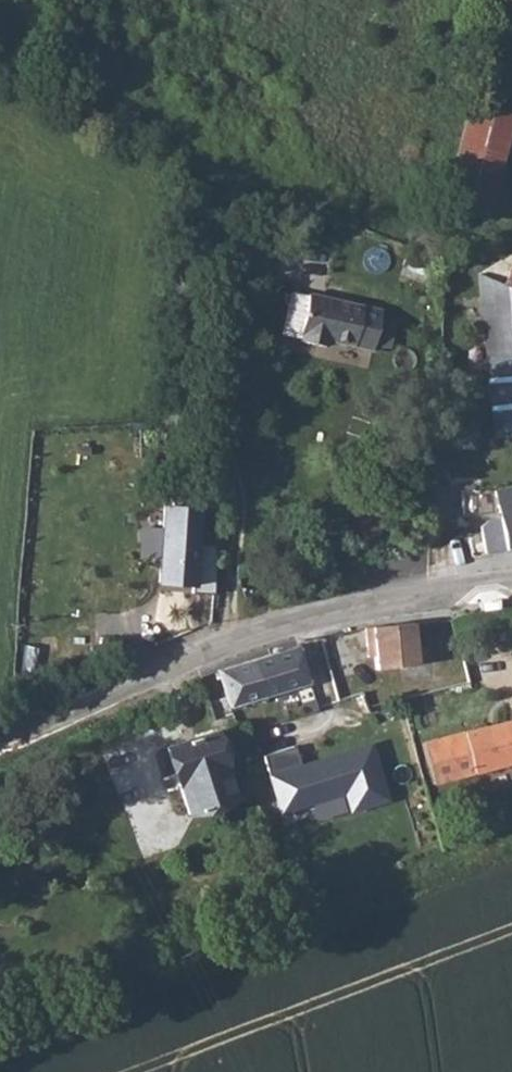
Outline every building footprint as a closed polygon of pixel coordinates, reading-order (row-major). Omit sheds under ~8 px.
[(491,216),(511,140),(511,110),(473,99),(444,203),(491,216)] [(473,274),(491,439),(511,437),(511,290),(473,274)] [(302,294),(293,335),(297,336),(296,344),(320,349),(322,341),(369,350),(379,311),(302,294)] [(481,555),(511,548),(511,485),(489,490),(494,517),(484,520),(476,530),(481,555)] [(158,510),(152,584),(189,586),(194,512),(158,510)] [(413,640),(411,623),(363,627),(364,645),(372,644),(374,669),(416,665),(413,640)] [(225,709),(284,692),(307,685),(296,646),(214,673),(225,709)] [(421,742),(431,782),(511,763),(511,719),(421,742)] [(210,733),(164,748),(186,814),(232,799),(210,733)] [(348,751),(299,767),(293,747),(261,757),(279,814),(344,794),(350,812),(387,800),(370,748),(349,755),(348,751)]
